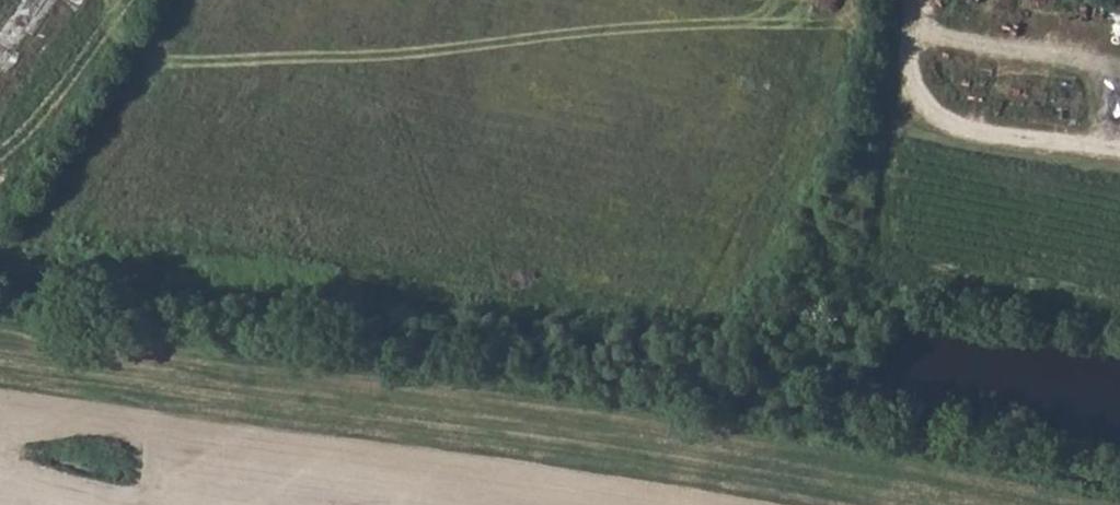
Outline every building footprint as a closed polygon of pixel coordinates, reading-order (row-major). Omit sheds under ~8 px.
[(80,20),(93,0),(2,0),(0,4),(0,92),(58,4),(80,20)]
